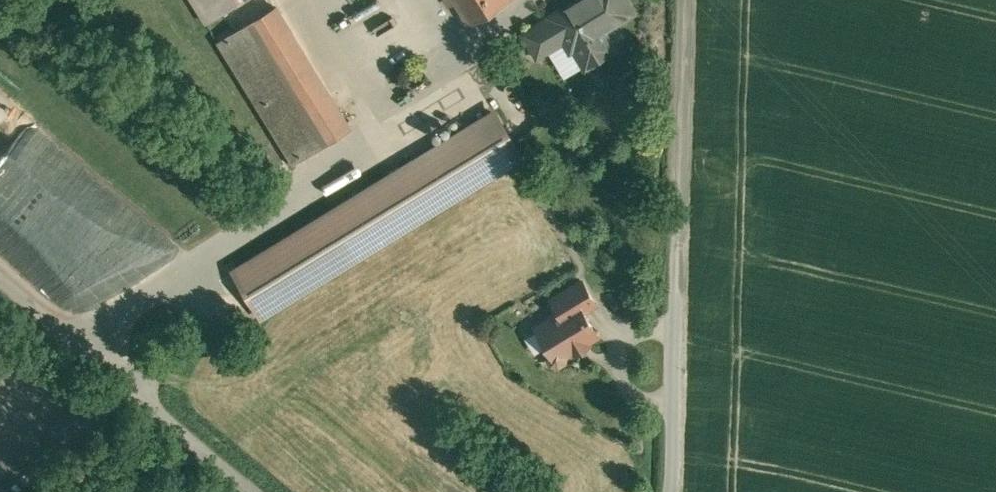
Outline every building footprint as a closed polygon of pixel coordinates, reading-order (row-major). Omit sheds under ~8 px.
[(298,0),(229,0),(278,83),(330,53),(298,0)] [(525,27),(538,51),(568,34),(584,63),(613,47),(604,29),(634,12),(627,0),(574,0),(525,27)] [(500,95),(471,45),(212,194),(242,245),(500,95)] [(552,297),(561,312),(578,302),(583,310),(596,303),(583,279),(552,297)] [(583,310),(578,302),(561,312),(538,326),(551,348),(549,356),(552,362),(559,364),(565,360),(567,352),(574,347),(576,348),(587,341),(587,339),(597,334),(583,310)]
